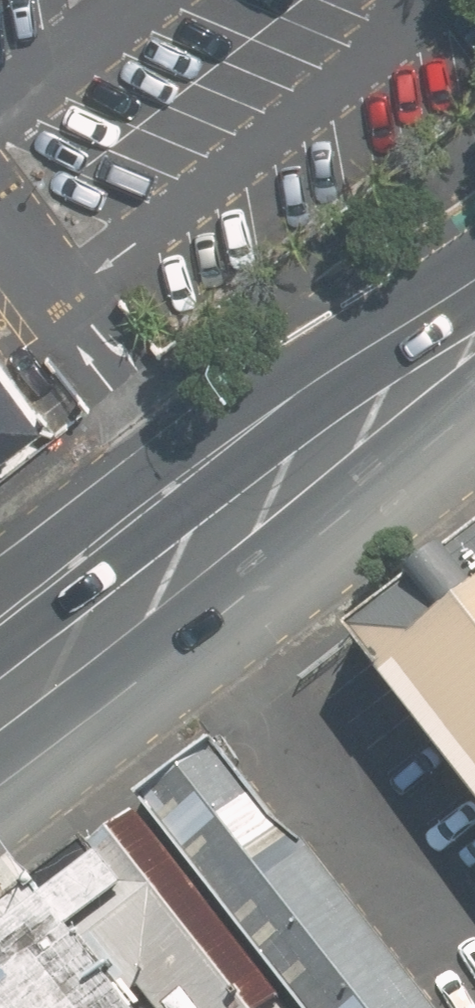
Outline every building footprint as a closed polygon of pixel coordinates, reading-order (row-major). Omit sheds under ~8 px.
[(0,358),(0,432),(36,406),(0,358)] [(351,642),(474,796),(474,543),(351,642)] [(308,1007),(435,1007),(226,743),(148,804),(191,860),(308,1007)]
